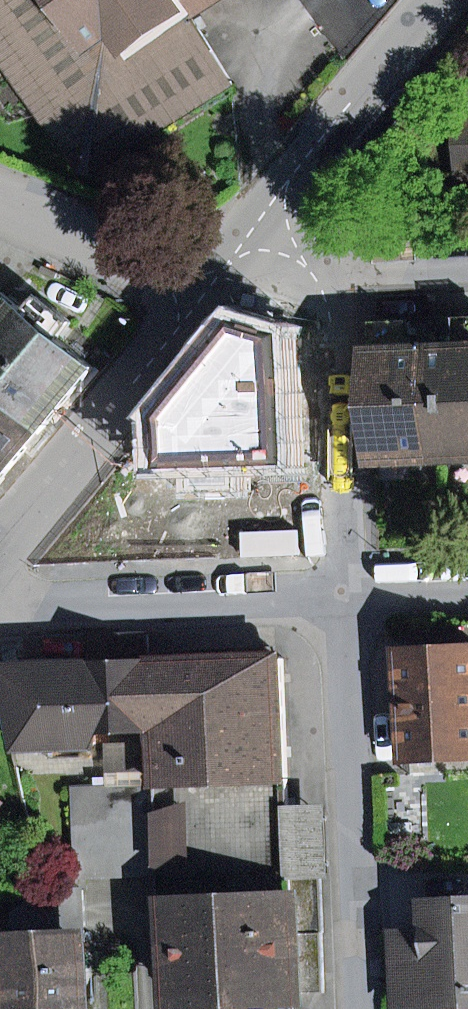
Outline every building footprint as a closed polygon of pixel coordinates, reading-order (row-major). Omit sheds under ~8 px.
[(190,13),(211,0),(0,0),(0,55),(83,169),(95,172),(234,84),(190,13)] [(467,176),(467,115),(457,116),(460,176),(467,176)] [(46,425),(94,368),(58,338),(71,322),(42,297),(29,313),(6,293),(0,301),(0,385),(46,425)] [(297,465),(292,333),(243,318),(183,392),(185,470),(297,465)] [(462,348),(437,349),(441,458),(467,457),(467,318),(461,318),(462,348)] [(376,324),(381,460),(441,458),(437,349),(411,350),(410,322),(376,324)] [(10,469),(46,425),(0,385),(0,461),(10,469)] [(10,469),(0,461),(0,481),(10,469)] [(157,730),(160,730),(158,661),(149,662),(148,634),(92,636),(93,664),(24,666),(8,678),(22,748),(94,746),(94,733),(157,730)] [(409,758),(467,755),(467,650),(404,652),(409,758)] [(288,781),(284,657),(158,661),(160,730),(157,730),(159,785),(288,781)] [(159,785),(162,874),(163,910),(292,906),(293,935),(323,934),(321,874),(291,875),(289,808),(288,781),(159,785)] [(162,874),(159,785),(76,788),(79,877),(162,874)] [(15,914),(16,945),(82,942),(85,942),(83,890),(47,891),(15,914)] [(430,905),(431,933),(397,934),(400,1000),(434,998),(467,997),(467,903),(430,905)] [(264,994),(295,993),(293,935),(292,906),(163,910),(165,953),(181,952),(183,998),(213,997),(213,1008),(252,1008),(265,1008),(264,994)] [(295,993),(325,992),(323,934),(293,935),(295,993)] [(82,942),(16,945),(2,945),(3,982),(18,981),(19,1008),(85,1008),(82,942)] [(434,998),(435,1008),(467,1008),(467,997),(434,998)]
